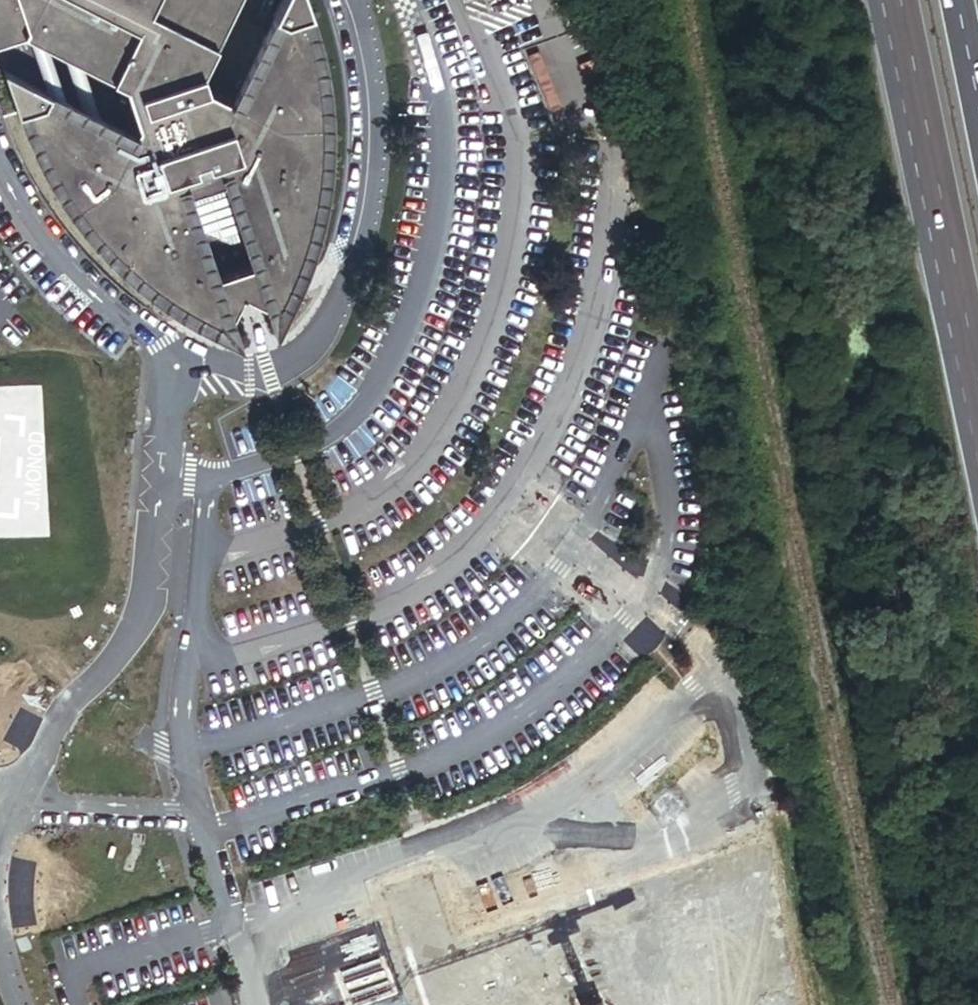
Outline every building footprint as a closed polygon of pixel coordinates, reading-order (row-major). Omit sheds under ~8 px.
[(31,47),(37,50),(53,98),(9,77),(25,126),(37,120),(42,131),(45,139),(49,148),(52,156),(56,164),(62,174),(67,183),(72,193),(79,202),(85,210),(91,219),(98,229),(106,237),(112,244),(119,252),(127,259),(128,261),(134,266),(141,272),(148,279),(156,285),(172,297),(174,299),(176,300),(178,300),(181,302),(183,304),(185,306),(187,307),(190,308),(192,309),(193,310),(215,275),(235,331),(237,329),(238,328),(239,326),(240,325),(242,322),(244,319),(246,317),(248,313),(249,311),(251,309),(252,307),(253,305),(254,303),(255,300),(257,297),(258,295),(259,292),(260,290),(262,287),(263,283),(264,280),(266,277),(266,275),(267,272),(268,271),(268,268),(298,273),(301,264),(305,255),(307,246),(310,240),(312,231),(314,225),(316,215),(317,208),(319,199),(320,190),(321,181),(322,176),(323,168),(323,160),(324,153),(323,145),(323,136),(323,126),(323,114),(322,105),(320,89),(319,79),(316,68),(313,54),(309,39),(304,26),(318,21),(311,0),(289,0),(278,22),(280,23),(240,109),(215,97),(209,81),(246,0),(0,0),(0,58),(31,47)] [(255,300),(254,303),(274,314),(278,331),(286,319),(292,309),(295,304),(297,298),(301,291),(304,285),(308,274),(309,272),(313,263),(316,255),(320,243),(323,234),(324,229),(326,224),(328,214),(329,212),(330,203),(332,195),(334,185),(335,176),(336,170),(337,158),(337,149),(337,139),(337,130),(337,124),(337,115),(336,107),(336,102),(335,94),(334,87),(332,78),(331,69),(329,61),(328,55),(326,48),(325,43),(323,38),(321,29),(318,21),(304,26),(309,39),(313,54),(316,68),(319,79),(320,89),(322,105),(323,114),(323,126),(323,136),(323,145),(324,153),(323,160),(323,168),(322,176),(321,181),(320,190),(319,199),(317,208),(316,215),(314,225),(312,231),(310,240),(307,246),(305,255),(301,264),(298,273),(268,268),(268,271),(267,272),(266,275),(266,277),(264,280),(263,283),(262,287),(260,290),(259,292),(258,295),(257,297),(255,300)] [(42,131),(37,120),(25,126),(30,136),(35,149),(40,160),(43,166),(47,174),(52,183),(58,192),(63,201),(68,208),(75,218),(81,226),(87,233),(93,239),(101,249),(107,256),(114,263),(122,270),(129,276),(136,282),(143,287),(150,294),(157,299),(162,302),(167,306),(172,309),(178,313),(186,318),(194,322),(202,327),(209,330),(215,333),(221,336),(223,338),(225,339),(229,341),(232,342),(235,343),(238,345),(240,345),(242,346),(243,347),(237,329),(235,331),(215,275),(193,310),(192,309),(190,308),(187,307),(185,306),(183,304),(181,302),(178,300),(176,300),(174,299),(172,297),(156,285),(148,279),(141,272),(134,266),(128,261),(127,259),(119,252),(112,244),(106,237),(98,229),(91,219),(85,210),(79,202),(72,193),(67,183),(62,174),(56,164),(52,156),(49,148),(45,139),(42,131)]
